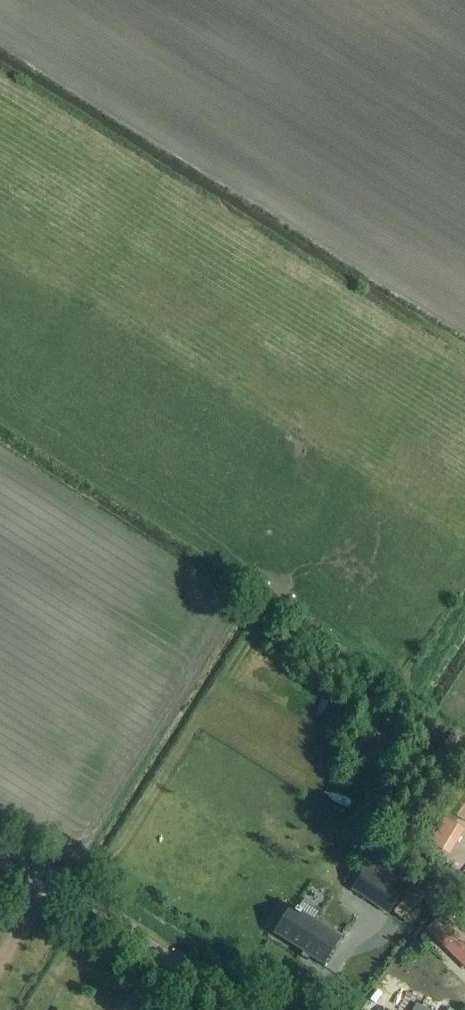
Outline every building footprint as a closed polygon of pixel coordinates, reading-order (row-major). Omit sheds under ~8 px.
[(366,869),(352,889),(389,914),(403,894),(366,869)] [(292,917),(280,936),(327,965),(338,946),(345,936),(298,907),(292,917)]
